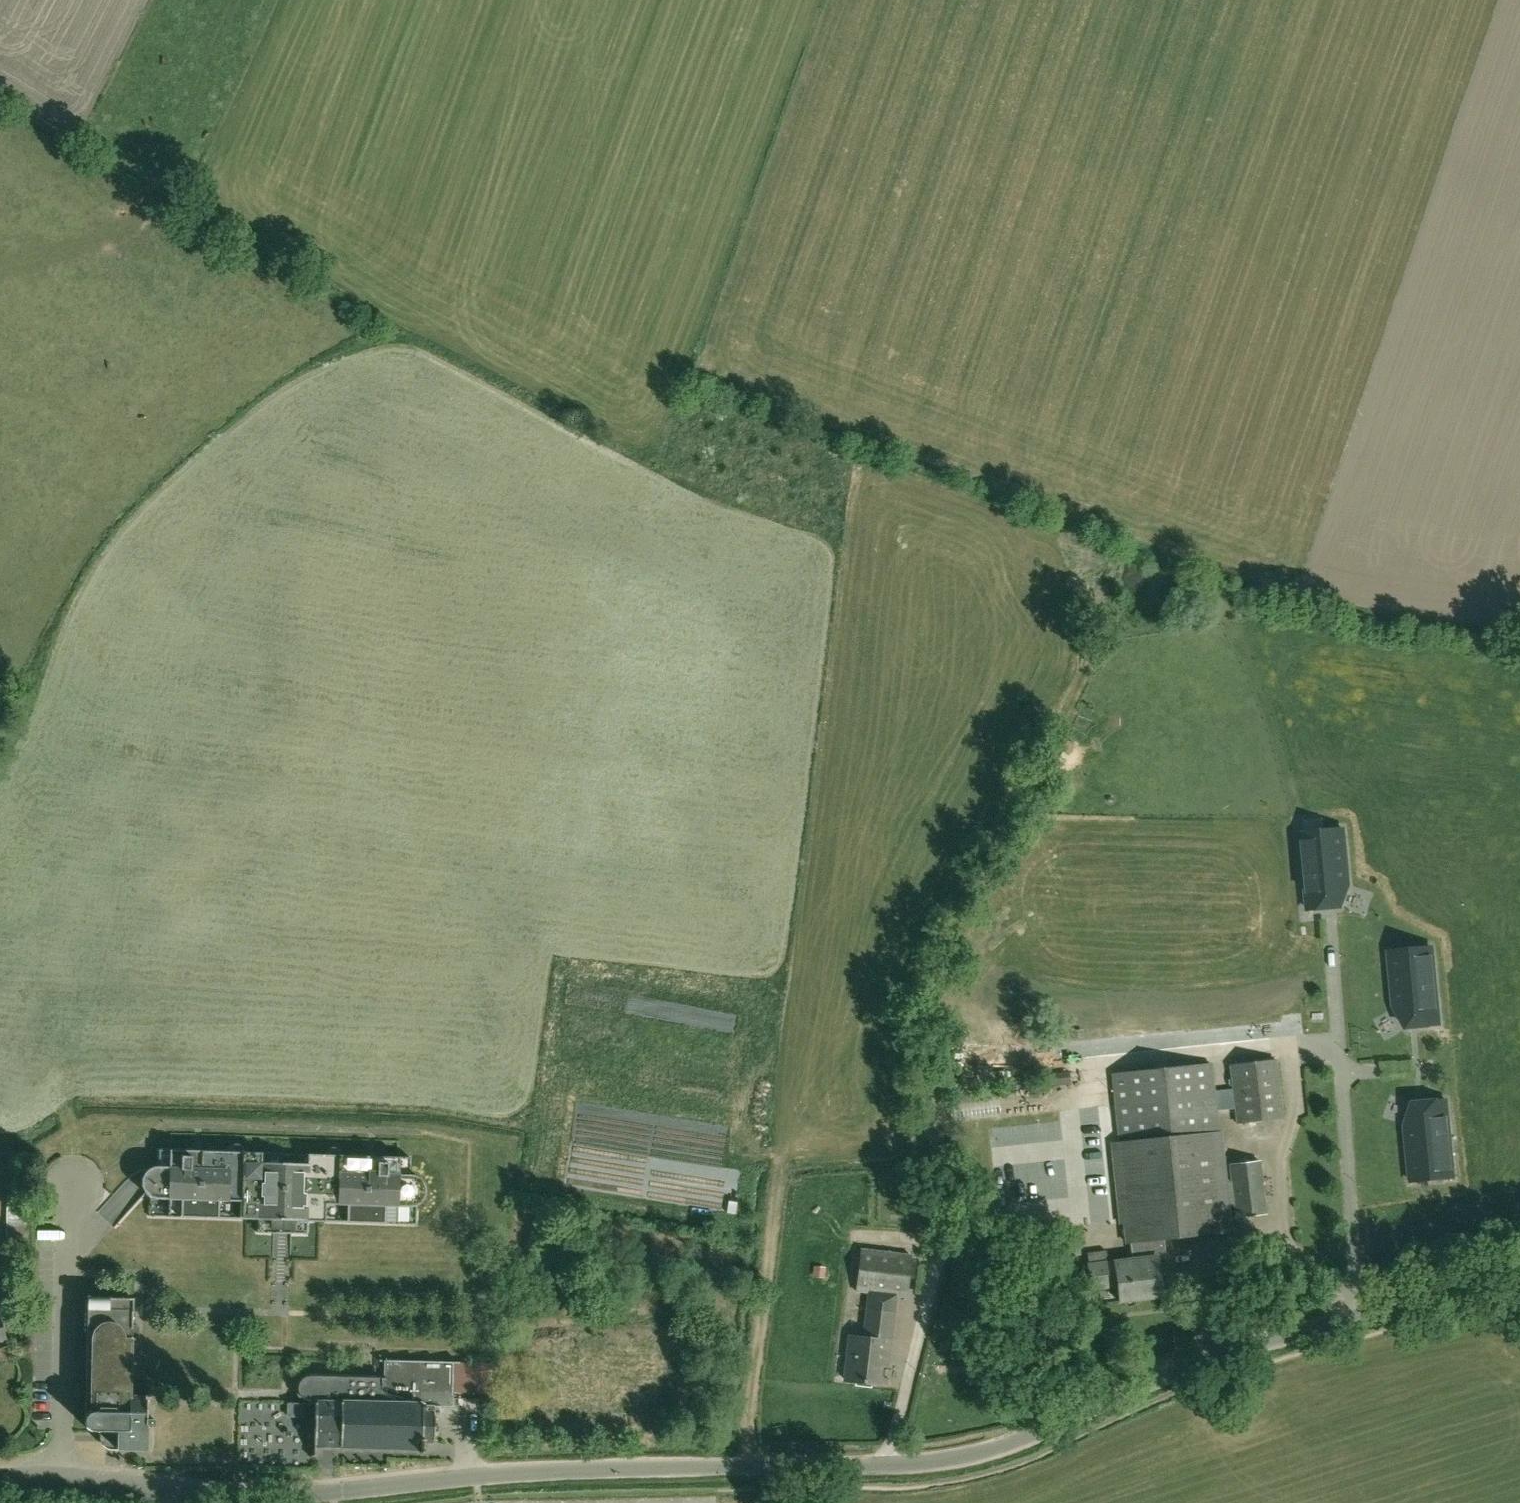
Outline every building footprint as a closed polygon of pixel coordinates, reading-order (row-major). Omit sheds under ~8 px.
[(1343,828),(1301,832),(1309,910),(1340,907),(1348,885),(1343,828)] [(1431,947),(1390,951),(1395,1008),(1407,1028),(1439,1025),(1431,947)] [(1277,1059),(1229,1065),(1236,1124),(1284,1118),(1277,1059)] [(1111,1143),(1120,1223),(1124,1222),(1126,1242),(1131,1241),(1132,1256),(1138,1255),(1139,1259),(1089,1264),(1091,1288),(1118,1286),(1119,1301),(1161,1297),(1157,1258),(1165,1257),(1163,1239),(1231,1232),(1221,1132),(1218,1132),(1211,1064),(1112,1074),(1120,1142),(1111,1143)] [(1069,1072),(1040,1076),(1041,1088),(1071,1085),(1069,1072)] [(1414,1103),(1407,1125),(1412,1182),(1453,1178),(1446,1100),(1414,1103)] [(417,1225),(417,1206),(419,1205),(421,1204),(423,1203),(425,1202),(426,1200),(427,1198),(428,1197),(429,1194),(429,1192),(429,1190),(429,1188),(428,1186),(428,1184),(426,1182),(425,1181),(423,1179),(422,1178),(420,1177),(418,1176),(416,1176),(413,1176),(414,1159),(159,1150),(159,1167),(156,1167),(154,1167),(152,1168),(150,1169),(148,1170),(147,1172),(145,1173),(144,1175),(143,1177),(142,1179),(142,1182),(142,1184),(142,1186),(143,1188),(144,1190),(145,1192),(146,1194),(148,1195),(150,1197),(149,1216),(258,1220),(258,1233),(307,1235),(308,1221),(417,1225)] [(1230,1165),(1236,1217),(1266,1213),(1260,1161),(1230,1165)] [(8,1241),(31,1241),(31,1196),(8,1196),(8,1241)] [(861,1249),(856,1291),(870,1293),(865,1338),(851,1337),(846,1380),(878,1384),(882,1353),(888,1353),(895,1296),(906,1297),(911,1255),(861,1249)] [(147,1396),(130,1395),(131,1354),(137,1354),(137,1326),(132,1326),(132,1297),(87,1296),(85,1420),(86,1426),(90,1430),(96,1432),(101,1431),(107,1431),(117,1449),(144,1449),(144,1452),(147,1452),(147,1427),(155,1428),(155,1420),(147,1420),(148,1379),(147,1379),(147,1396)] [(315,1403),(314,1444),(421,1446),(420,1451),(424,1451),(424,1438),(434,1438),(434,1412),(423,1412),(423,1396),(453,1396),(454,1362),(384,1360),(384,1380),(306,1379),(302,1383),(300,1388),(301,1393),(305,1397),(302,1403),(315,1403)]
